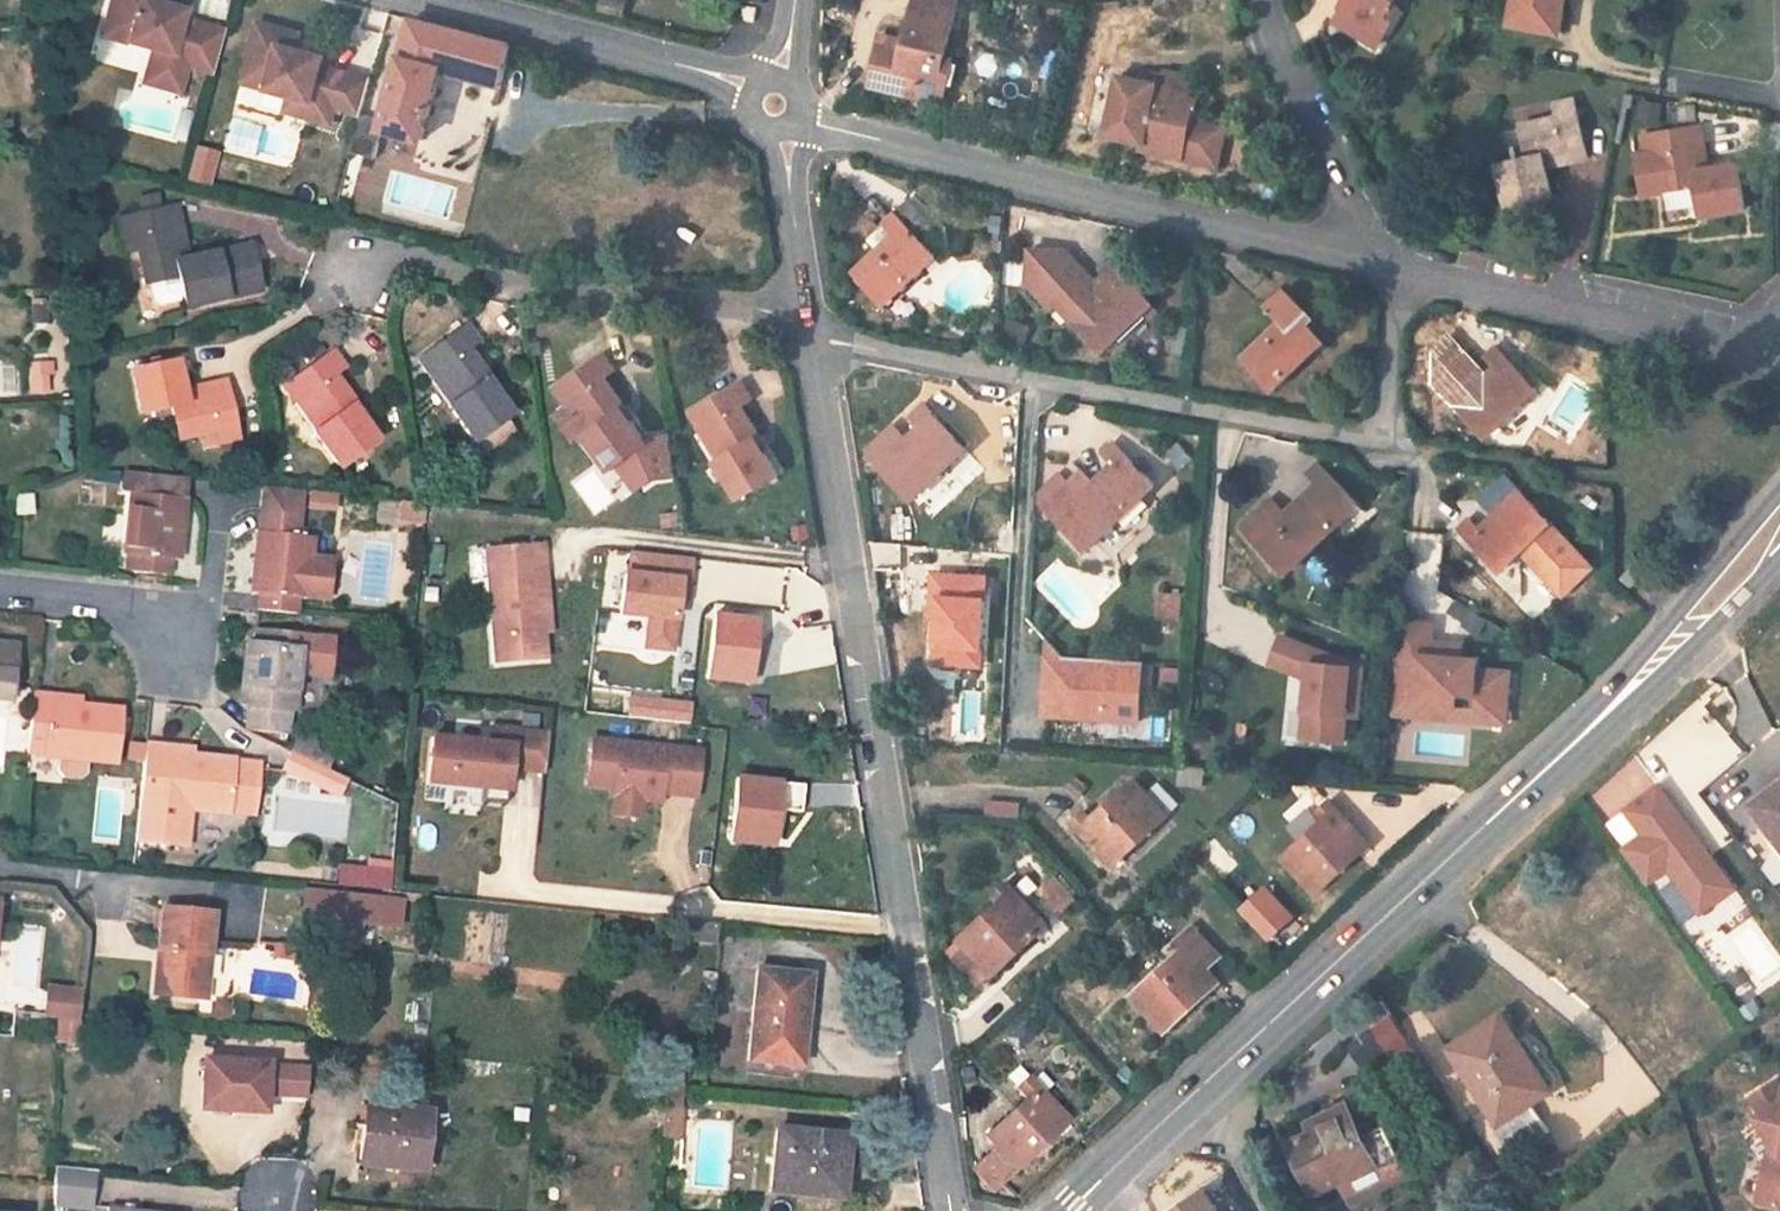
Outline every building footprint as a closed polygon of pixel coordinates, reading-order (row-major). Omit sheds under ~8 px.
[(211,74),(223,31),(181,20),(184,13),(156,5),(140,0),(111,0),(101,37),(152,51),(148,67),(184,76),(186,67),(211,74)] [(880,44),(870,87),(943,104),(947,84),(940,82),(945,57),(958,0),(914,0),(905,42),(903,48),(880,44)] [(1347,1),(1334,23),(1375,47),(1386,29),(1379,26),(1392,4),(1394,0),(1346,0),(1347,1)] [(1509,27),(1559,35),(1564,8),(1555,7),(1556,0),(1514,0),(1509,27)] [(1555,7),(1564,8),(1565,0),(1556,0),(1555,7)] [(1392,4),(1379,26),(1386,29),(1398,8),(1392,4)] [(511,46),(411,20),(384,121),(381,131),(383,131),(422,141),(442,72),(444,63),(466,69),(464,78),(500,88),(511,46)] [(257,23),(241,83),(290,97),(310,102),(306,118),(331,125),(336,108),(343,110),(353,77),(321,68),(323,58),(296,50),(280,46),(284,30),(257,23)] [(300,34),(284,30),(280,46),(296,50),(300,34)] [(880,44),(903,48),(905,42),(882,36),(880,44)] [(945,57),(940,82),(947,84),(953,59),(945,57)] [(466,69),(444,63),(442,72),(464,78),(466,69)] [(184,76),(148,67),(143,84),(179,94),(184,76)] [(1183,158),(1217,166),(1225,129),(1208,126),(1193,123),(1198,94),(1189,92),(1192,77),(1164,72),(1162,77),(1149,75),(1148,84),(1119,78),(1107,136),(1142,144),(1141,150),(1183,158)] [(370,81),(353,77),(343,110),(361,115),(370,81)] [(310,102),(290,97),(285,112),(306,118),(310,102)] [(1566,150),(1569,163),(1589,158),(1575,100),(1556,104),(1558,117),(1521,125),(1528,158),(1498,165),(1508,207),(1553,197),(1546,168),(1544,156),(1566,150)] [(384,121),(361,115),(350,154),(375,160),(383,131),(381,131),(384,121)] [(1692,148),(1705,146),(1701,126),(1643,136),(1646,156),(1637,157),(1643,195),(1665,192),(1697,186),(1700,205),(1702,216),(1746,210),(1738,164),(1709,169),(1696,171),(1692,148)] [(1692,148),(1696,171),(1709,169),(1705,146),(1692,148)] [(1566,150),(1544,156),(1546,168),(1569,163),(1566,150)] [(1700,205),(1697,186),(1665,192),(1668,210),(1700,205)] [(894,235),(853,273),(884,306),(936,257),(922,241),(937,228),(910,199),(895,213),(884,224),(894,235)] [(176,206),(117,219),(122,239),(136,236),(146,284),(148,284),(152,302),(159,306),(182,301),(184,309),(261,291),(251,246),(187,260),(174,263),(167,228),(180,226),(176,206)] [(180,226),(167,228),(174,263),(187,260),(180,226)] [(1055,304),(1070,320),(1102,353),(1154,304),(1112,260),(1101,271),(1105,276),(1111,282),(1102,290),(1096,284),(1065,251),(1030,251),(1027,286),(1050,309),(1055,304)] [(1105,276),(1096,284),(1102,290),(1111,282),(1105,276)] [(1281,321),(1242,358),(1272,391),(1325,341),(1306,321),(1309,318),(1280,288),(1264,303),(1281,321)] [(466,324),(418,360),(431,376),(441,369),(461,397),(451,404),(447,406),(474,443),(512,415),(487,381),(490,378),(468,349),(478,341),(466,324)] [(1495,367),(1454,406),(1485,439),(1537,390),(1496,346),(1484,356),(1495,367)] [(333,351),(284,386),(297,403),(307,396),(328,424),(317,431),(314,433),(340,469),(378,442),(353,407),(356,404),(335,376),(344,368),(333,351)] [(602,353),(554,388),(566,404),(576,397),(598,426),(584,436),(610,471),(618,466),(648,444),(645,439),(623,409),(626,407),(605,378),(615,370),(602,353)] [(177,361),(132,372),(141,415),(172,408),(179,440),(216,431),(218,443),(240,439),(225,382),(206,386),(209,399),(186,404),(183,391),(177,361)] [(441,369),(431,376),(451,404),(461,397),(441,369)] [(742,382),(692,412),(702,430),(713,424),(731,453),(716,462),(739,500),(779,476),(758,440),(761,438),(742,407),(753,400),(742,382)] [(206,386),(183,391),(186,404),(209,399),(206,386)] [(317,431),(328,424),(307,396),(297,403),(317,431)] [(576,397),(566,404),(552,415),(573,444),(584,436),(598,426),(576,397)] [(869,452),(882,466),(913,499),(966,450),(924,407),(913,417),(923,428),(907,443),(893,429),(869,452)] [(62,419),(50,420),(51,437),(63,436),(62,419)] [(713,424),(702,430),(699,433),(716,462),(731,453),(713,424)] [(669,437),(658,438),(658,447),(663,447),(666,478),(674,477),(669,437)] [(658,438),(645,439),(648,444),(618,466),(637,491),(653,479),(666,478),(663,447),(658,447),(658,438)] [(1043,507),(1085,552),(1155,486),(1114,443),(1102,454),(1112,465),(1093,483),(1082,471),(1069,483),(1060,475),(1039,495),(1039,503),(1043,507)] [(1270,499),(1241,526),(1285,574),(1359,505),(1319,462),(1307,473),(1317,483),(1284,514),(1270,499)] [(186,479),(124,472),(122,493),(132,494),(125,555),(132,556),(130,572),(169,575),(171,560),(178,561),(186,479)] [(1515,488),(1502,475),(1476,500),(1489,513),(1515,488)] [(264,488),(261,511),(299,516),(302,492),(264,488)] [(1591,566),(1551,523),(1519,491),(1478,530),(1468,519),(1457,530),(1485,559),(1499,573),(1507,565),(1521,551),(1562,594),(1565,594),(1591,569),(1591,566)] [(33,514),(32,496),(16,497),(17,515),(33,514)] [(401,502),(399,520),(408,521),(410,504),(401,502)] [(410,504),(408,521),(423,523),(425,505),(417,504),(410,504)] [(259,595),(257,610),(296,615),(297,600),(304,600),(304,598),(326,601),(331,563),(309,560),(311,539),(305,538),(306,530),(298,529),(299,516),(261,511),(259,532),(252,595),(259,595)] [(486,551),(495,664),(546,660),(543,634),(539,590),(547,590),(543,546),(486,551)] [(616,616),(646,619),(643,651),(677,654),(688,557),(624,550),(616,616)] [(547,590),(539,590),(543,634),(550,634),(547,590)] [(1164,591),(1161,617),(1177,619),(1180,593),(1164,591)] [(1343,614),(1284,609),(1281,638),(1321,642),(1331,701),(1372,695),(1368,668),(1379,666),(1372,617),(1344,622),(1343,614)] [(758,621),(714,616),(706,678),(749,685),(758,621)] [(641,648),(642,620),(607,619),(606,647),(641,648)] [(1435,625),(1399,621),(1390,714),(1414,717),(1415,705),(1473,711),(1472,723),(1506,726),(1509,705),(1506,705),(1509,675),(1478,672),(1479,662),(1461,660),(1432,657),(1433,644),(1435,625)] [(247,645),(241,707),(248,707),(245,731),(284,735),(286,711),(293,712),(297,674),(300,650),(293,650),(294,635),(256,630),(255,646),(247,645)] [(329,673),(333,639),(294,635),(293,650),(300,650),(297,674),(323,677),(329,673)] [(1463,647),(1433,644),(1432,657),(1461,660),(1463,647)] [(14,700),(19,646),(0,645),(0,699),(14,700)] [(1041,721),(1142,723),(1143,657),(1042,656),(1041,721)] [(80,706),(49,702),(50,695),(33,693),(27,754),(59,758),(57,772),(63,779),(80,780),(86,775),(88,760),(118,764),(124,710),(80,706)] [(688,724),(690,701),(627,694),(624,717),(688,724)] [(81,698),(50,695),(49,702),(80,706),(81,698)] [(1473,711),(1415,705),(1414,717),(1472,723),(1473,711)] [(431,738),(426,783),(482,789),(481,803),(505,805),(509,770),(543,773),(547,735),(491,729),(489,744),(431,738)] [(615,789),(613,797),(642,800),(660,802),(660,792),(662,786),(671,786),(670,793),(694,796),(699,750),(592,740),(587,786),(615,789)] [(192,756),(162,753),(162,745),(145,743),(139,804),(135,841),(186,847),(188,824),(184,824),(185,809),(253,816),(259,763),(236,760),(192,756)] [(315,744),(307,761),(329,772),(337,755),(315,744)] [(193,748),(162,745),(162,753),(192,756),(193,748)] [(292,753),(284,771),(321,788),(329,772),(307,761),(292,753)] [(1085,786),(1074,778),(1066,789),(1077,798),(1085,786)] [(736,779),(728,841),(772,847),(780,784),(736,779)] [(1100,853),(1108,845),(1122,859),(1168,816),(1135,780),(1090,820),(1083,811),(1072,822),(1100,853)] [(1668,780),(1623,806),(1688,920),(1734,894),(1668,780)] [(1779,856),(1779,781),(1749,804),(1773,836),(1768,840),(1779,856)] [(1181,805),(1160,782),(1148,793),(1169,815),(1181,805)] [(613,797),(612,815),(640,818),(642,800),(613,797)] [(1315,896),(1371,846),(1329,801),(1318,811),(1325,819),(1281,859),(1315,896)] [(137,812),(120,810),(118,827),(135,829),(137,812)] [(1215,840),(1202,852),(1226,878),(1239,865),(1215,840)] [(1108,845),(1100,853),(1113,867),(1122,859),(1108,845)] [(364,874),(338,871),(336,886),(389,892),(391,870),(365,868),(364,874)] [(1041,892),(1061,915),(1076,901),(1056,879),(1041,892)] [(993,977),(1048,926),(1006,882),(995,892),(1002,900),(959,941),(993,977)] [(378,893),(306,886),(303,919),(322,921),(362,925),(375,926),(378,893)] [(202,955),(209,956),(214,913),(162,908),(158,949),(163,950),(162,959),(157,961),(153,995),(198,999),(202,955)] [(362,925),(322,921),(320,943),(360,947),(362,925)] [(1133,932),(1125,921),(1110,934),(1118,944),(1133,932)] [(715,924),(687,922),(685,939),(713,942),(715,924)] [(1176,956),(1132,996),(1166,1032),(1220,982),(1207,967),(1220,956),(1192,926),(1168,948),(1176,956)] [(980,988),(993,977),(959,941),(946,952),(980,988)] [(273,959),(297,962),(299,949),(275,946),(273,959)] [(297,962),(297,966),(313,968),(316,951),(299,949),(297,962)] [(198,999),(205,1000),(209,956),(202,955),(198,999)] [(800,1067),(809,976),(760,971),(755,1016),(752,1015),(747,1062),(800,1067)] [(50,989),(46,1016),(79,1019),(81,993),(50,989)] [(1524,1035),(1517,1040),(1502,1017),(1452,1049),(1500,1123),(1532,1102),(1528,1095),(1547,1082),(1554,1091),(1555,1088),(1556,1085),(1556,1082),(1556,1079),(1555,1076),(1524,1035)] [(1350,1048),(1363,1067),(1388,1051),(1376,1031),(1350,1048)] [(267,1065),(205,1062),(203,1088),(212,1089),(211,1110),(265,1112),(266,1094),(267,1068),(267,1065)] [(309,1070),(267,1068),(266,1094),(306,1096),(309,1070)] [(1026,1099),(985,1137),(995,1148),(1015,1170),(1068,1122),(1028,1077),(1016,1088),(1026,1099)] [(684,1083),(666,1081),(663,1106),(681,1108),(684,1083)] [(1777,1081),(1751,1097),(1762,1114),(1757,1117),(1772,1141),(1779,1153),(1779,1086),(1777,1081)] [(1554,1091),(1547,1082),(1528,1095),(1532,1102),(1534,1104),(1554,1091)] [(212,1089),(203,1088),(201,1110),(211,1110),(212,1089)] [(430,1112),(366,1105),(363,1126),(369,1126),(365,1165),(423,1171),(430,1112)] [(681,1108),(663,1106),(661,1136),(679,1137),(681,1108)] [(1317,1134),(1293,1146),(1317,1193),(1342,1180),(1354,1204),(1411,1176),(1404,1162),(1386,1126),(1363,1138),(1348,1106),(1312,1124),(1317,1134)] [(847,1137),(776,1130),(770,1193),(836,1199),(840,1159),(845,1159),(847,1137)] [(1765,1172),(1777,1175),(1779,1160),(1779,1153),(1772,1141),(1765,1172)] [(1015,1170),(995,1148),(972,1170),(991,1192),(1015,1170)] [(1779,1208),(1779,1160),(1777,1175),(1765,1172),(1758,1202),(1779,1208)] [(86,1171),(53,1168),(53,1203),(82,1206),(86,1171)] [(1205,1189),(1172,1210),(1219,1210),(1205,1189)]
